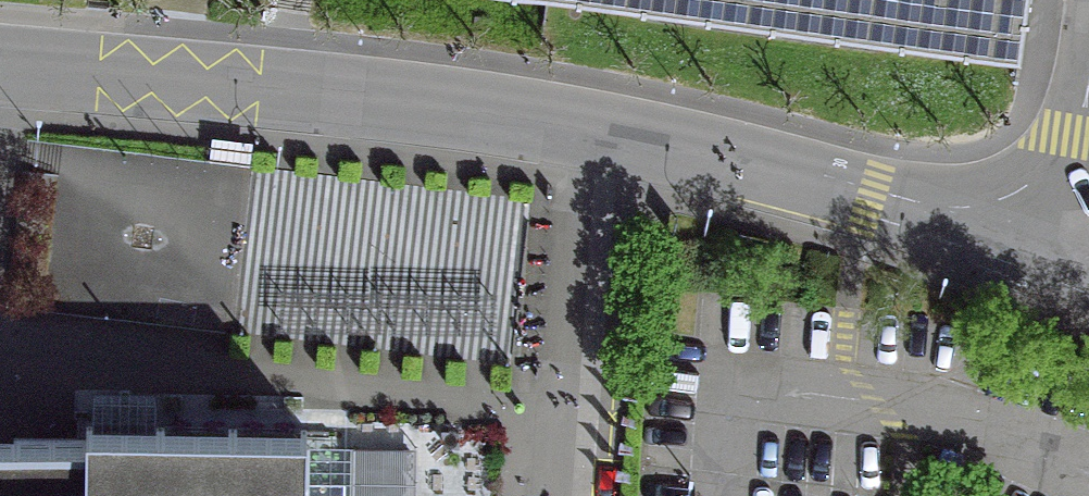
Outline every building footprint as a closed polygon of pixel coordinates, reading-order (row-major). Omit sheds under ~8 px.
[(1026,65),(1035,0),(537,0),(1026,65)] [(301,414),(81,413),(80,441),(0,440),(0,495),(300,495),(301,414)]
